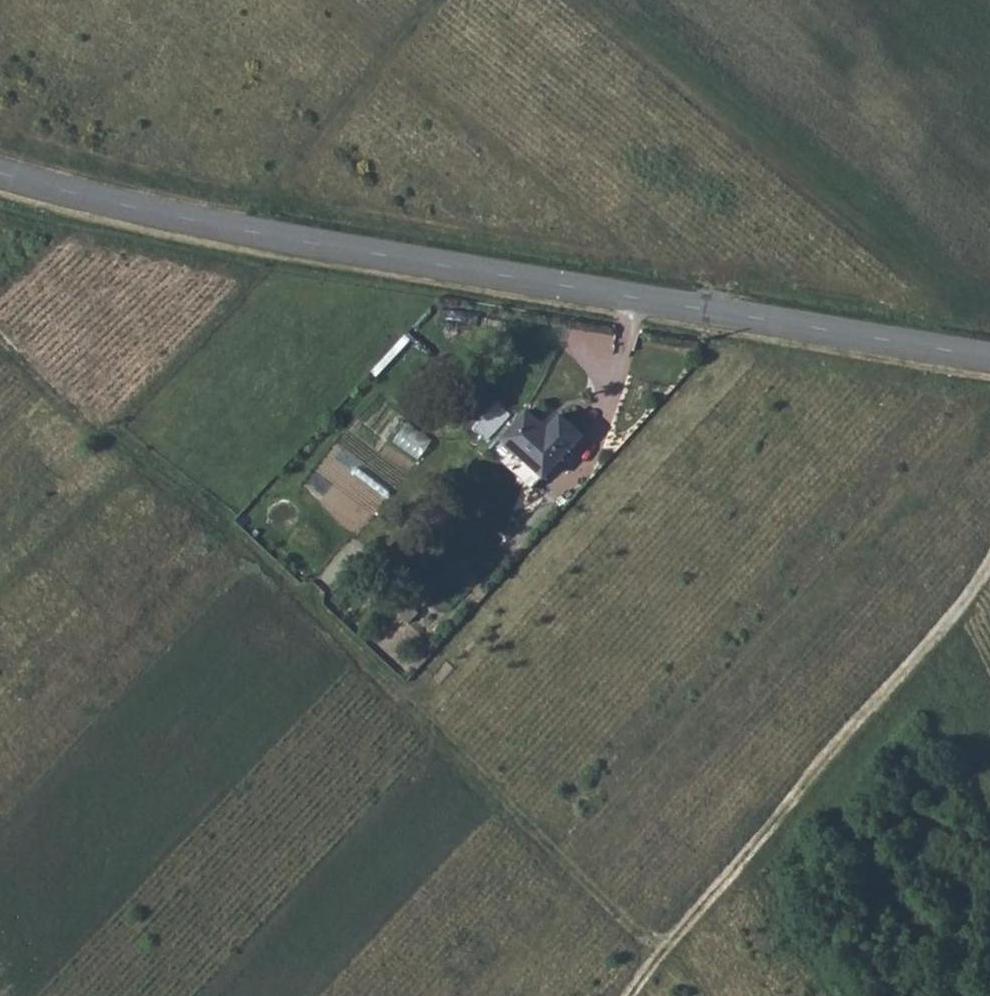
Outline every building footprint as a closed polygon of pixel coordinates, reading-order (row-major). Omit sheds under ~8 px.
[(530,489),(582,434),(559,412),(545,427),(526,410),(488,450),(530,489)] [(411,421),(398,437),(419,454),(432,438),(411,421)]
